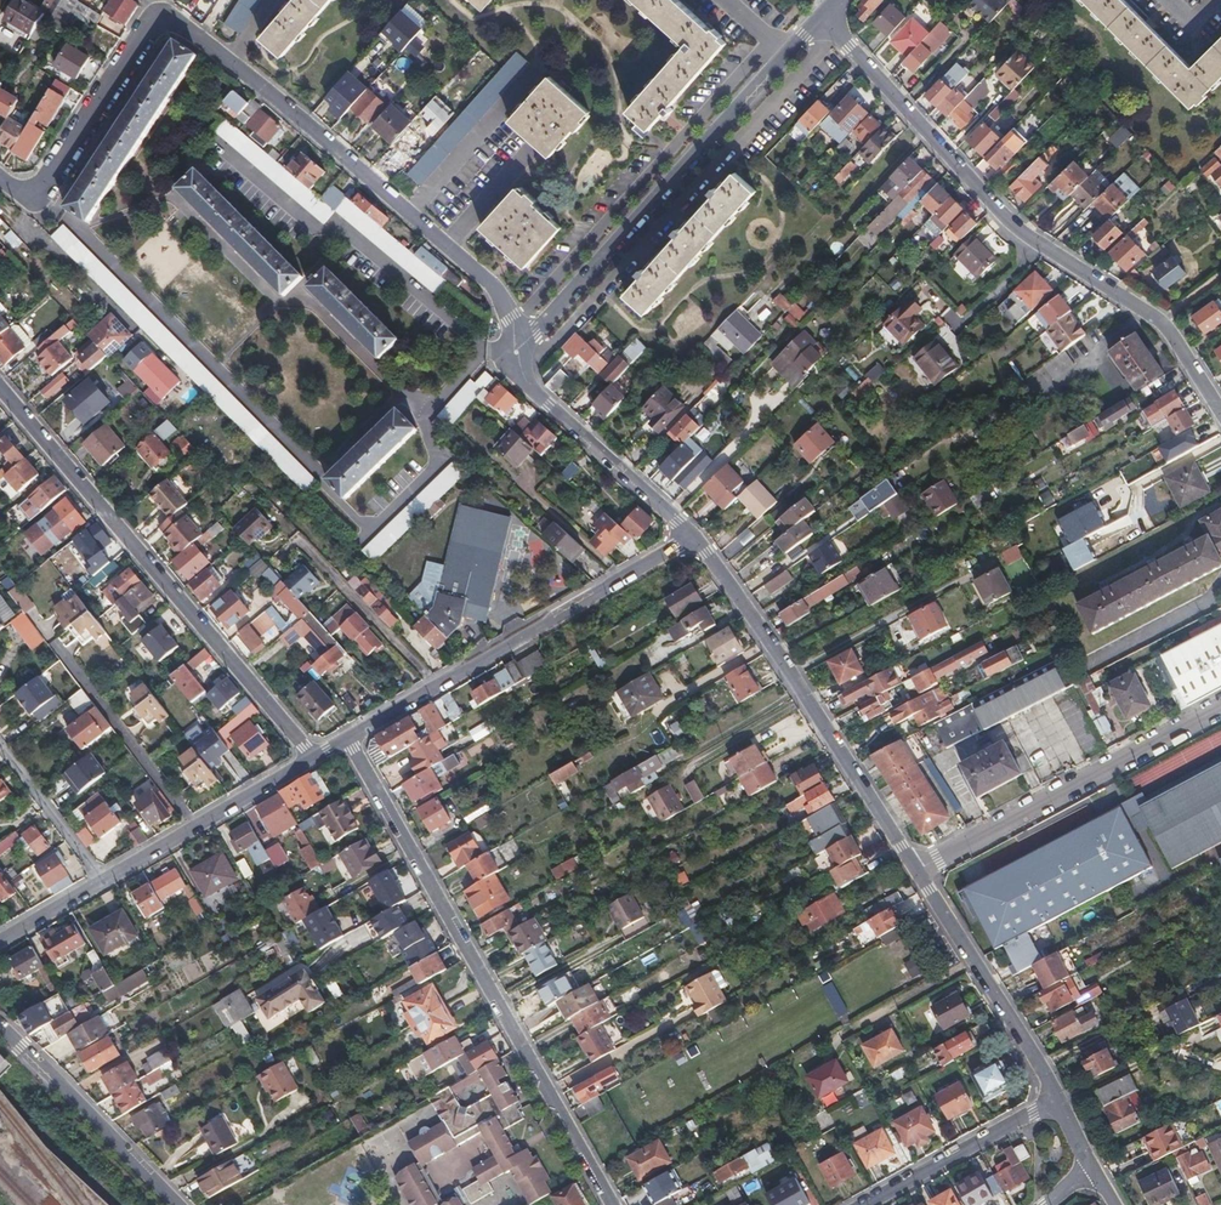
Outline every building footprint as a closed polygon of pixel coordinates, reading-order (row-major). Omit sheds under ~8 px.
[(32,35),(40,20),(44,14),(20,0),(17,0),(5,19),(32,35)] [(60,7),(71,14),(78,1),(77,0),(63,0),(60,7)] [(105,13),(125,26),(125,25),(139,5),(136,3),(135,1),(132,0),(113,0),(105,13)] [(225,24),(239,33),(260,0),(240,0),(225,24)] [(284,16),(264,40),(284,58),(334,0),(298,0),(292,7),(288,3),(280,13),(284,16)] [(479,15),(492,0),(462,0),(479,15)] [(624,112),(635,122),(627,130),(637,139),(661,112),(663,116),(668,111),(665,107),(722,45),(717,40),(720,36),(711,28),(708,31),(672,0),(632,0),(684,47),(624,112)] [(883,0),(861,0),(857,4),(864,10),(859,15),(865,21),(884,0),(883,0)] [(990,22),(1011,0),(973,0),(970,4),(990,22)] [(1191,106),(1220,76),(1220,37),(1192,67),(1153,28),(1156,25),(1149,16),(1145,20),(1125,0),(1085,0),(1191,106)] [(60,7),(51,1),(44,14),(40,20),(49,26),(60,7)] [(78,1),(71,14),(81,20),(82,18),(97,27),(103,16),(78,1)] [(902,20),(903,19),(889,5),(873,22),(888,35),(902,20)] [(382,31),(403,51),(427,26),(406,6),(382,31)] [(71,14),(60,7),(49,26),(59,32),(71,14)] [(908,56),(929,34),(911,19),(892,41),(908,56)] [(905,68),(907,66),(915,72),(931,56),(932,54),(928,49),(948,28),(940,21),(929,34),(908,56),(901,64),(905,68)] [(117,132),(66,209),(88,223),(145,136),(197,56),(176,42),(117,132)] [(55,67),(76,79),(89,59),(69,46),(55,67)] [(998,72),(1015,87),(1035,66),(1017,51),(998,72)] [(519,53),(407,174),(420,185),(532,65),(519,53)] [(926,93),(938,105),(955,87),(968,73),(956,61),(926,93)] [(350,107),(351,108),(371,86),(376,81),(379,77),(372,69),(359,82),(363,85),(355,92),(344,81),(331,95),(347,110),(350,107)] [(382,73),(379,77),(376,81),(379,84),(381,86),(389,79),(382,73)] [(587,113),(547,77),(507,121),(547,156),(569,132),(571,134),(580,124),(578,122),(587,113)] [(71,88),(57,79),(31,121),(37,124),(38,122),(46,127),(71,88)] [(376,81),(371,86),(374,90),(379,84),(376,81)] [(961,101),(957,106),(958,107),(952,115),(959,121),(956,123),(961,127),(969,118),(965,113),(972,107),(970,105),(985,89),(978,83),(966,97),(961,101)] [(372,126),(373,125),(388,108),(371,93),(374,90),(371,86),(351,108),(372,126)] [(938,105),(949,115),(957,106),(961,101),(966,97),(955,87),(938,105)] [(7,120),(9,118),(18,101),(0,90),(0,115),(7,120)] [(1062,103),(1048,91),(1025,119),(1038,130),(1062,103)] [(248,106),(233,93),(224,104),(239,116),(248,106)] [(821,125),(839,141),(867,112),(850,95),(821,125)] [(334,105),(326,99),(317,110),(324,116),(334,105)] [(252,100),(248,106),(239,116),(237,118),(241,122),(244,124),(256,109),(258,106),(252,100)] [(831,111),(819,100),(798,122),(804,128),(806,125),(812,130),(831,111)] [(1003,100),(989,115),(993,119),(1009,105),(1003,100)] [(383,135),(401,115),(391,105),(388,108),(373,125),(383,135)] [(279,127),(256,109),(244,124),(253,132),(250,136),(264,147),(267,144),(271,147),(282,133),(278,129),(279,127)] [(430,115),(424,109),(411,124),(392,144),(407,157),(422,140),(414,132),(430,115)] [(383,135),(392,144),(411,124),(401,115),(383,135)] [(868,143),(883,127),(870,115),(855,131),(868,143)] [(0,132),(0,143),(13,151),(27,129),(9,118),(7,120),(0,132)] [(13,151),(12,152),(26,161),(44,132),(35,126),(37,124),(31,121),(27,129),(13,151)] [(235,129),(226,121),(216,134),(255,165),(326,225),(336,213),(319,199),(309,190),(287,172),(287,171),(277,163),(269,156),(235,129)] [(968,139),(984,154),(1001,138),(984,122),(968,139)] [(1110,139),(1120,148),(1132,134),(1121,126),(1110,139)] [(894,137),(883,127),(868,143),(879,154),(894,137)] [(1052,143),(1058,137),(1054,133),(1047,139),(1052,143)] [(1029,139),(1018,150),(1022,154),(1030,145),(1033,147),(1041,139),(1034,134),(1029,139)] [(851,142),(846,137),(837,146),(848,156),(854,150),(848,144),(851,142)] [(1001,139),(986,155),(996,165),(1000,161),(1004,165),(1016,153),(1001,139)] [(1013,182),(1011,184),(1025,199),(1041,183),(1034,175),(1046,164),(1043,161),(1057,148),(1052,143),(1013,182)] [(382,161),(394,163),(396,152),(385,149),(382,161)] [(277,163),(281,157),(273,151),(269,156),(277,163)] [(302,153),(287,171),(287,172),(309,190),(324,172),(302,153)] [(891,203),(923,170),(909,157),(878,190),(891,203)] [(1021,163),(1014,157),(1000,171),(1005,177),(1021,163)] [(1220,166),(1214,159),(1200,169),(1206,177),(1212,174),(1220,185),(1220,165),(1220,166)] [(1073,160),(1049,184),(1065,200),(1066,199),(1089,176),(1073,160)] [(851,161),(836,177),(841,182),(856,167),(851,161)] [(936,182),(923,170),(891,203),(885,209),(891,216),(906,200),(908,201),(918,192),(922,196),(936,182)] [(1071,207),(1079,216),(1080,214),(1094,201),(1110,186),(1095,170),(1089,176),(1066,199),(1073,205),(1071,207)] [(1181,183),(1188,193),(1197,186),(1189,175),(1181,183)] [(645,315),(755,194),(734,176),(719,193),(716,190),(711,195),(713,198),(681,233),(678,230),(674,234),(677,238),(645,273),(642,270),(638,274),(641,278),(624,295),(645,315)] [(935,212),(950,196),(938,183),(922,200),(935,212)] [(1094,201),(1110,218),(1119,209),(1120,207),(1129,199),(1113,183),(1110,186),(1094,201)] [(319,199),(336,213),(347,201),(344,197),(330,186),(319,199)] [(521,196),(513,188),(477,228),(523,266),(558,227),(531,205),(533,202),(523,194),(521,196)] [(284,296),(179,190),(161,209),(213,261),(267,314),(284,296)] [(350,190),(344,197),(347,201),(351,203),(358,196),(350,190)] [(1120,207),(1119,209),(1123,213),(1139,198),(1135,193),(1129,199),(1120,207)] [(358,196),(351,203),(380,228),(387,220),(358,196)] [(962,208),(950,196),(935,212),(930,217),(944,230),(949,225),(947,223),(962,208)] [(347,201),(336,213),(379,249),(444,302),(455,290),(414,255),(405,248),(380,228),(351,203),(347,201)] [(915,213),(912,209),(899,222),(896,225),(887,234),(891,238),(915,213)] [(957,243),(978,223),(965,211),(946,231),(957,243)] [(944,230),(930,217),(924,222),(939,235),(944,230)] [(1133,228),(1126,235),(1127,236),(1110,252),(1126,269),(1144,253),(1130,239),(1147,223),(1143,218),(1133,228)] [(1105,247),(1122,232),(1120,231),(1110,220),(1094,235),(1105,247)] [(1122,232),(1125,235),(1126,235),(1133,228),(1128,223),(1120,231),(1122,232)] [(263,451),(306,494),(317,482),(283,448),(150,313),(64,225),(52,237),(138,325),(155,342),(202,390),(242,431),(263,451)] [(13,229),(4,235),(13,249),(22,243),(13,229)] [(164,286),(192,257),(172,237),(169,240),(163,236),(151,249),(152,250),(139,262),(164,286)] [(956,255),(977,279),(997,262),(974,238),(956,255)] [(414,255),(422,247),(411,239),(405,248),(414,255)] [(430,248),(424,243),(422,247),(414,255),(455,290),(459,292),(465,284),(428,251),(430,248)] [(1153,245),(1144,253),(1148,257),(1157,250),(1153,245)] [(1148,257),(1148,258),(1154,264),(1169,252),(1162,245),(1157,250),(1148,257)] [(1186,272),(1174,257),(1153,272),(1165,288),(1186,272)] [(400,340),(329,269),(310,288),(380,359),(400,340)] [(1134,270),(1120,282),(1127,286),(1139,275),(1134,270)] [(1053,289),(1036,272),(1014,291),(1032,310),(1053,289)] [(785,313),(787,311),(790,308),(778,295),(773,301),(784,314),(785,313)] [(1071,311),(1059,296),(1054,299),(1035,314),(1047,330),(1049,328),(1066,314),(1071,311)] [(911,336),(913,337),(922,329),(912,319),(921,310),(911,301),(885,325),(903,344),(911,336)] [(1214,301),(1194,316),(1205,331),(1220,320),(1220,311),(1214,301)] [(787,311),(801,323),(808,316),(794,303),(790,308),(787,311)] [(963,307),(957,312),(962,317),(967,312),(963,307)] [(107,354),(129,332),(110,312),(87,333),(89,336),(94,341),(105,353),(107,354)] [(761,337),(735,312),(719,328),(745,354),(761,337)] [(11,325),(0,313),(0,335),(11,325)] [(1075,325),(1066,314),(1049,328),(1064,350),(1065,349),(1079,339),(1085,335),(1077,324),(1075,325)] [(77,334),(83,329),(77,323),(70,315),(65,320),(77,334)] [(947,324),(942,319),(937,323),(942,328),(947,324)] [(11,325),(0,335),(0,355),(7,363),(29,342),(30,335),(20,323),(14,322),(11,325)] [(67,329),(62,323),(52,334),(40,344),(36,348),(42,355),(37,360),(51,375),(70,357),(56,341),(67,329)] [(819,331),(827,338),(833,332),(825,326),(819,331)] [(40,344),(52,334),(46,327),(35,338),(40,344)] [(862,332),(857,327),(852,332),(857,337),(862,332)] [(1139,390),(1165,374),(1139,333),(1112,350),(1138,391),(1139,390)] [(562,347),(573,357),(586,344),(575,334),(562,347)] [(94,341),(89,336),(74,350),(79,356),(94,341)] [(904,345),(913,337),(911,336),(903,344),(904,345)] [(715,358),(728,372),(735,365),(715,346),(717,344),(710,337),(702,346),(715,358)] [(639,338),(624,351),(634,362),(648,348),(639,338)] [(179,380),(140,340),(123,356),(162,396),(179,380)] [(586,344),(573,357),(574,358),(579,353),(599,372),(614,356),(609,351),(601,359),(599,356),(604,351),(594,340),(586,344)] [(89,367),(105,353),(94,341),(79,356),(89,367)] [(985,346),(989,351),(995,346),(991,341),(985,346)] [(827,351),(817,342),(796,363),(805,373),(827,351)] [(926,352),(948,375),(958,367),(938,343),(926,352)] [(702,346),(696,353),(709,366),(715,358),(702,346)] [(1078,366),(1065,349),(1064,350),(1063,351),(1044,364),(1056,382),(1078,366)] [(79,356),(74,350),(72,359),(84,372),(89,367),(79,356)] [(936,384),(948,375),(926,352),(917,359),(936,384)] [(613,385),(630,367),(619,358),(602,375),(613,385)] [(691,374),(685,368),(674,381),(681,386),(691,374)] [(561,370),(545,386),(554,394),(569,378),(561,370)] [(68,377),(62,371),(42,390),(47,397),(68,377)] [(486,374),(476,385),(483,391),(493,381),(486,374)] [(845,381),(840,375),(832,381),(837,387),(845,381)] [(857,386),(851,392),(857,399),(873,383),(872,382),(867,377),(866,377),(857,386)] [(89,378),(67,399),(87,420),(109,400),(89,378)] [(124,396),(136,386),(129,378),(117,389),(124,396)] [(503,387),(495,379),(493,381),(483,391),(475,400),(484,408),(488,402),(504,416),(517,403),(501,389),(503,387)] [(443,425),(447,428),(448,428),(475,400),(483,391),(476,385),(470,380),(430,423),(437,431),(443,425)] [(862,404),(879,390),(873,383),(857,399),(862,404)] [(178,397),(184,405),(199,395),(193,387),(178,397)] [(595,411),(605,421),(625,400),(611,387),(594,405),(598,408),(595,411)] [(663,387),(644,407),(652,415),(647,420),(659,432),(683,407),(663,387)] [(1184,406),(1175,393),(1149,409),(1157,422),(1184,406)] [(1128,397),(1119,403),(1098,416),(1107,430),(1118,423),(1116,420),(1135,408),(1128,397)] [(700,428),(707,421),(694,407),(687,415),(700,428)] [(400,410),(328,480),(347,499),(418,430),(400,410)] [(1195,425),(1186,410),(1169,420),(1179,435),(1195,425)] [(687,415),(668,433),(678,443),(680,441),(684,445),(689,439),(700,428),(687,415)] [(175,427),(170,421),(166,417),(140,440),(142,443),(153,434),(157,438),(167,429),(171,432),(175,427)] [(520,436),(530,425),(524,419),(513,432),(518,438),(520,436)] [(531,435),(540,426),(534,421),(530,425),(520,436),(526,440),(531,435)] [(124,445),(105,425),(84,444),(102,465),(124,445)] [(1090,436),(1083,425),(1059,440),(1065,451),(1090,436)] [(532,450),(540,457),(555,440),(540,426),(531,435),(542,445),(537,451),(526,440),(520,436),(518,438),(532,450)] [(528,455),(532,450),(518,438),(513,432),(511,431),(495,448),(515,466),(522,458),(526,462),(530,457),(528,455)] [(18,465),(17,464),(24,457),(3,432),(0,435),(0,446),(1,446),(12,459),(8,463),(9,465),(0,472),(0,481),(6,476),(18,465)] [(809,432),(792,447),(809,465),(829,445),(818,435),(814,438),(809,432)] [(172,455),(157,438),(153,434),(142,443),(135,450),(155,471),(159,467),(162,468),(165,468),(169,466),(171,463),(172,458),(171,456),(172,455)] [(193,446),(182,434),(177,439),(188,450),(193,446)] [(542,445),(531,435),(526,440),(537,451),(542,445)] [(682,446),(694,458),(701,450),(689,439),(684,445),(682,446)] [(680,472),(690,482),(705,468),(694,458),(682,446),(661,468),(672,480),(680,472)] [(518,469),(526,462),(522,458),(515,466),(518,469)] [(39,475),(26,459),(18,465),(6,476),(19,491),(39,475)] [(581,469),(573,462),(561,475),(569,482),(581,469)] [(1209,492),(1194,464),(1166,479),(1180,506),(1209,492)] [(453,465),(363,551),(374,562),(408,530),(463,476),(453,465)] [(724,510),(737,498),(732,493),(744,482),(728,465),(704,488),(724,510)] [(42,511),(66,490),(58,481),(56,482),(52,479),(30,497),(42,511)] [(170,519),(181,509),(189,502),(169,479),(150,496),(170,519)] [(737,498),(757,521),(759,520),(776,503),(756,480),(737,498)] [(937,516),(954,506),(959,503),(944,480),(922,494),(937,516)] [(897,495),(881,506),(892,521),(907,510),(897,495)] [(774,521),(784,535),(804,520),(814,512),(804,497),(774,521)] [(959,514),(973,504),(969,497),(959,503),(954,506),(959,514)] [(85,522),(66,499),(56,508),(58,511),(27,536),(42,554),(73,528),(75,531),(85,522)] [(24,511),(17,503),(12,508),(19,515),(24,511)] [(436,607),(427,616),(449,638),(461,627),(464,617),(486,621),(512,519),(461,505),(436,607)] [(1050,537),(1062,559),(1118,529),(1104,507),(1050,537)] [(173,549),(178,556),(202,535),(181,509),(170,519),(160,528),(171,541),(175,546),(173,549)] [(242,538),(248,545),(270,525),(255,509),(234,529),(242,538)] [(632,537),(636,540),(654,521),(640,509),(623,528),(632,537)] [(1078,606),(1094,636),(1220,569),(1220,511),(1201,522),(1209,538),(1078,606)] [(632,537),(623,528),(606,514),(598,524),(603,528),(591,542),(606,556),(621,540),(625,544),(632,537)] [(784,535),(778,541),(786,553),(790,550),(796,545),(811,535),(813,533),(804,520),(784,535)] [(97,521),(82,534),(87,540),(93,546),(88,550),(93,556),(111,542),(97,521)] [(206,532),(208,534),(210,537),(211,538),(223,528),(218,522),(206,532)] [(553,522),(541,535),(570,561),(582,547),(553,522)] [(745,546),(756,536),(749,527),(737,538),(745,546)] [(87,540),(82,534),(64,548),(67,553),(69,555),(87,540)] [(210,537),(208,534),(175,561),(190,579),(214,558),(202,544),(210,537)] [(811,535),(796,545),(801,552),(816,542),(811,535)] [(849,554),(841,540),(836,543),(844,557),(849,554)] [(822,546),(803,560),(816,579),(836,565),(822,546)] [(1005,565),(1023,560),(1019,546),(1002,551),(1005,565)] [(582,547),(570,561),(573,563),(585,550),(582,547)] [(67,553),(64,548),(51,559),(54,563),(62,557),(67,553)] [(784,554),(760,572),(766,580),(776,572),(777,574),(793,563),(790,559),(794,556),(790,550),(786,553),(784,554)] [(252,567),(261,559),(255,552),(246,560),(252,567)] [(62,557),(54,563),(61,572),(69,566),(62,557)] [(1022,587),(1033,581),(1022,561),(1011,567),(1022,587)] [(857,567),(862,575),(868,571),(863,563),(857,567)] [(79,578),(85,585),(89,581),(100,571),(95,565),(79,578)] [(224,582),(210,565),(191,582),(205,598),(224,582)] [(117,573),(121,579),(130,571),(125,566),(117,573)] [(288,588),(297,598),(305,590),(308,587),(310,589),(317,583),(303,566),(283,583),(288,588)] [(273,582),(279,575),(270,567),(263,574),(273,582)] [(857,567),(847,573),(852,581),(862,575),(857,567)] [(855,586),(868,608),(898,591),(885,568),(855,586)] [(108,577),(101,570),(100,571),(89,581),(95,588),(108,577)] [(105,591),(115,604),(141,583),(132,570),(130,571),(121,579),(105,591)] [(1010,593),(998,570),(975,582),(987,605),(1010,593)] [(771,582),(765,586),(771,594),(793,579),(788,571),(771,582)] [(780,614),(788,627),(810,614),(807,609),(824,599),(827,603),(833,600),(830,594),(848,584),(843,575),(818,591),(780,614)] [(367,579),(367,578),(362,583),(355,576),(346,583),(368,605),(389,629),(391,627),(393,629),(395,629),(398,627),(398,625),(397,622),(398,621),(388,610),(394,605),(367,579)] [(205,598),(191,582),(188,585),(202,601),(205,598)] [(121,620),(133,635),(140,629),(147,623),(139,612),(135,607),(151,594),(141,583),(115,604),(125,617),(121,620)] [(278,596),(288,588),(283,583),(273,592),(277,596),(278,596)] [(695,583),(668,598),(677,613),(704,597),(695,583)] [(8,591),(3,584),(0,586),(0,597),(8,591)] [(9,592),(15,600),(24,594),(17,586),(9,592)] [(284,633),(310,612),(297,598),(288,588),(278,596),(281,599),(293,613),(292,619),(287,624),(272,607),(266,613),(284,633)] [(76,592),(74,589),(64,595),(68,601),(70,603),(79,597),(76,592)] [(9,592),(8,591),(0,597),(0,603),(10,617),(22,609),(9,592)] [(249,610),(233,591),(213,608),(229,627),(249,610)] [(33,606),(24,594),(15,600),(22,609),(24,613),(25,613),(33,606)] [(155,598),(151,594),(135,607),(139,612),(155,598)] [(281,599),(278,596),(277,596),(271,602),(274,605),(281,599)] [(70,603),(68,601),(57,608),(63,617),(71,628),(92,613),(79,597),(70,603)] [(10,617),(0,603),(0,630),(4,628),(2,624),(10,617)] [(347,605),(333,617),(335,619),(326,629),(333,637),(341,629),(368,656),(375,650),(377,653),(385,645),(347,605)] [(948,626),(934,605),(911,617),(923,639),(948,626)] [(113,606),(106,612),(110,618),(118,611),(113,606)] [(706,606),(668,628),(676,641),(692,632),(690,630),(702,624),(705,630),(716,623),(706,606)] [(326,629),(323,626),(311,613),(310,612),(284,633),(279,638),(288,648),(302,634),(297,628),(304,623),(313,633),(325,646),(327,648),(321,653),(323,655),(338,643),(333,637),(326,629)] [(32,646),(43,636),(25,613),(24,613),(13,622),(32,646)] [(97,619),(92,613),(71,628),(79,639),(83,644),(84,645),(96,637),(98,640),(108,634),(97,619)] [(449,638),(427,616),(415,628),(436,650),(449,638)] [(71,628),(63,617),(60,620),(68,630),(71,628)] [(335,619),(333,617),(323,626),(326,629),(335,619)] [(1220,625),(1220,617),(1202,627),(1205,633),(1220,625)] [(147,623),(140,629),(145,635),(144,637),(161,658),(178,643),(161,622),(159,624),(153,618),(147,623)] [(1220,688),(1220,625),(1205,633),(1155,660),(1179,711),(1220,688)] [(264,643),(249,627),(240,634),(255,651),(264,643)] [(76,641),(79,639),(71,628),(68,630),(76,641)] [(730,629),(707,642),(719,662),(742,649),(730,629)] [(320,652),(325,646),(313,633),(308,638),(320,652)] [(347,652),(338,643),(323,655),(311,665),(320,675),(326,669),(330,672),(338,665),(335,662),(347,652)] [(934,667),(931,669),(938,683),(942,681),(940,677),(947,674),(949,677),(953,675),(950,672),(980,658),(979,656),(986,652),(981,644),(957,655),(954,657),(955,659),(936,669),(934,667)] [(211,655),(204,647),(172,675),(193,702),(207,692),(191,672),(211,655)] [(1023,660),(1016,647),(978,667),(985,680),(1020,662),(1023,660)] [(863,673),(851,651),(829,663),(841,685),(863,673)] [(518,664),(527,678),(547,667),(538,652),(518,664)] [(682,653),(677,656),(669,661),(673,667),(686,660),(682,653)] [(970,705),(985,730),(1073,685),(1073,684),(1060,659),(1000,690),(970,705)] [(507,670),(517,685),(527,678),(518,664),(516,660),(505,666),(507,670)] [(760,692),(745,666),(727,677),(741,702),(760,692)] [(865,694),(869,701),(901,684),(892,667),(837,696),(843,706),(865,694)] [(928,670),(912,679),(920,694),(933,688),(931,687),(938,683),(931,669),(928,670)] [(470,701),(474,710),(517,685),(507,670),(494,678),(496,681),(473,694),(476,698),(470,701)] [(1121,677),(1139,712),(1151,706),(1136,677),(1134,677),(1131,672),(1121,677)] [(652,683),(647,674),(617,691),(623,701),(625,700),(634,714),(657,700),(649,684),(652,683)] [(1098,690),(1090,675),(1079,681),(1087,695),(1093,692),(1098,690)] [(55,698),(39,677),(16,694),(27,709),(29,708),(33,714),(39,722),(63,705),(57,697),(55,698)] [(1127,719),(1139,712),(1121,677),(1111,682),(1114,688),(1112,689),(1127,719)] [(227,678),(209,694),(222,708),(240,693),(227,678)] [(335,706),(313,682),(297,696),(319,721),(335,706)] [(134,695),(138,702),(142,700),(144,704),(141,706),(135,711),(142,721),(147,718),(152,725),(156,722),(159,720),(162,722),(171,716),(152,692),(147,685),(134,695)] [(1102,687),(1098,690),(1093,692),(1101,708),(1109,704),(1102,687)] [(972,693),(969,688),(959,694),(960,697),(961,699),(972,693)] [(93,701),(84,689),(70,699),(80,713),(88,708),(94,703),(93,701)] [(933,691),(892,712),(898,723),(916,714),(923,711),(928,722),(942,714),(943,716),(948,714),(947,712),(955,708),(950,700),(941,705),(939,703),(934,692),(933,691)] [(345,693),(340,698),(351,710),(356,705),(345,693)] [(435,702),(448,725),(464,715),(450,693),(435,702)] [(251,703),(246,697),(216,722),(218,724),(221,728),(251,703)] [(859,708),(867,721),(889,710),(882,697),(859,708)] [(422,709),(423,712),(435,733),(448,725),(435,702),(422,709)] [(94,703),(88,708),(92,713),(97,708),(94,703)] [(258,711),(251,703),(221,728),(216,733),(229,749),(233,746),(227,738),(258,711)] [(947,749),(985,730),(970,705),(934,724),(947,749)] [(97,708),(92,713),(70,729),(85,749),(113,727),(97,708)] [(923,711),(916,714),(921,725),(928,722),(923,711)] [(416,744),(429,736),(435,733),(423,712),(411,719),(418,731),(411,735),(416,744)] [(1094,720),(1103,736),(1115,729),(1106,714),(1094,720)] [(158,725),(156,722),(152,725),(147,718),(142,721),(148,728),(153,729),(158,725)] [(369,753),(377,767),(410,748),(416,744),(411,735),(418,731),(411,719),(374,741),(369,753)] [(669,725),(675,738),(685,733),(679,720),(669,725)] [(218,724),(213,728),(216,733),(221,728),(218,724)] [(254,729),(238,742),(251,758),(267,744),(254,729)] [(195,749),(203,759),(215,749),(205,735),(192,744),(195,749)] [(415,766),(420,775),(431,769),(440,763),(444,761),(429,736),(416,744),(410,748),(417,760),(419,763),(415,766)] [(466,748),(470,757),(495,746),(491,737),(466,748)] [(891,746),(872,756),(922,835),(949,819),(901,741),(891,746)] [(1025,774),(1006,741),(963,764),(981,796),(1025,774)] [(678,752),(674,745),(657,756),(661,763),(678,752)] [(741,777),(764,764),(754,747),(731,760),(741,777)] [(210,786),(219,780),(203,759),(195,749),(182,759),(188,766),(190,765),(193,768),(190,770),(184,775),(192,785),(196,783),(200,788),(204,786),(208,783),(210,786)] [(595,757),(591,751),(573,762),(576,767),(595,757)] [(82,790),(106,772),(91,753),(67,771),(82,790)] [(661,763),(657,756),(611,783),(618,794),(628,788),(632,794),(658,779),(655,773),(663,767),(661,763)] [(1140,808),(1220,763),(1220,756),(1137,802),(1140,808)] [(444,761),(440,763),(443,768),(452,763),(450,758),(444,761)] [(955,811),(957,814),(961,811),(930,758),(928,759),(925,761),(955,811)] [(739,778),(749,795),(776,780),(766,762),(764,764),(741,777),(739,778)] [(1140,808),(1174,868),(1220,843),(1220,763),(1140,808)] [(246,784),(253,780),(242,766),(237,770),(246,784)] [(823,784),(813,766),(794,777),(804,794),(823,784)] [(542,781),(560,812),(568,807),(555,785),(570,776),(564,767),(542,781)] [(431,769),(420,775),(405,784),(415,801),(428,793),(430,796),(435,793),(434,790),(441,786),(431,769)] [(324,797),(312,777),(295,787),(307,807),(324,797)] [(12,795),(0,780),(0,805),(12,795)] [(696,802),(705,797),(695,780),(687,785),(696,802)] [(120,791),(113,782),(105,787),(112,797),(120,791)] [(206,790),(204,786),(200,788),(196,783),(192,785),(196,791),(200,793),(206,790)] [(574,804),(602,787),(600,785),(572,801),(574,804)] [(824,785),(806,795),(811,804),(805,807),(808,812),(813,809),(814,811),(833,800),(824,785)] [(647,799),(660,823),(683,810),(677,800),(680,798),(677,794),(674,795),(669,786),(647,799)] [(296,803),(287,787),(280,791),(282,795),(289,807),(296,803)] [(628,788),(618,794),(622,800),(632,794),(628,788)] [(175,809),(160,790),(156,793),(154,791),(136,804),(152,825),(162,818),(165,821),(172,815),(170,813),(175,809)] [(122,823),(99,792),(79,806),(103,837),(122,823)] [(278,827),(295,817),(289,807),(282,795),(266,804),(267,807),(263,809),(272,823),(275,820),(278,827)] [(811,804),(806,795),(791,804),(795,812),(805,807),(811,804)] [(439,800),(421,811),(433,832),(451,821),(439,800)] [(347,810),(341,801),(321,813),(338,841),(359,829),(353,820),(355,819),(349,809),(347,810)] [(833,803),(798,823),(817,855),(824,851),(851,836),(833,803)] [(480,806),(458,819),(462,826),(485,813),(480,806)] [(973,886),(1005,946),(1027,934),(1152,867),(1121,808),(1112,812),(973,886)] [(488,813),(476,820),(480,828),(492,821),(488,813)] [(305,830),(316,824),(312,817),(300,823),(305,830)] [(264,844),(250,822),(231,834),(236,843),(233,845),(238,855),(254,846),(256,848),(264,844)] [(51,847),(36,827),(25,835),(39,854),(51,847)] [(83,829),(76,834),(87,849),(94,843),(83,829)] [(137,847),(149,840),(140,829),(129,836),(137,847)] [(313,869),(320,865),(322,864),(303,830),(297,834),(306,849),(302,851),(313,869)] [(16,832),(0,844),(0,857),(22,839),(16,832)] [(462,869),(468,865),(483,856),(482,854),(489,850),(481,837),(474,841),(470,836),(470,835),(449,847),(462,869)] [(851,836),(824,851),(833,869),(857,856),(861,853),(851,836)] [(374,853),(365,839),(362,841),(371,854),(374,853)] [(371,854),(362,841),(341,853),(355,876),(379,862),(374,853),(371,854)] [(272,858),(268,851),(264,844),(256,848),(253,850),(256,857),(260,855),(265,862),(272,858)] [(272,858),(278,868),(290,861),(280,844),(268,851),(272,858)] [(884,844),(869,852),(875,865),(890,857),(884,844)] [(62,864),(67,861),(62,853),(37,866),(50,888),(58,883),(63,891),(74,885),(64,868),(62,864)] [(479,884),(496,875),(500,872),(489,853),(483,856),(468,865),(479,884)] [(237,879),(223,854),(194,871),(209,895),(237,879)] [(857,856),(833,869),(831,870),(841,888),(867,873),(857,856)] [(244,878),(253,875),(247,858),(238,861),(244,878)] [(332,858),(322,864),(326,870),(336,864),(332,858)] [(561,862),(563,874),(580,869),(578,858),(561,862)] [(801,874),(797,866),(779,876),(784,884),(801,874)] [(406,897),(389,868),(371,878),(388,908),(401,900),(406,897)] [(186,887),(188,886),(177,869),(152,883),(153,885),(162,901),(186,887)] [(682,886),(691,882),(686,871),(678,875),(682,886)] [(18,891),(4,874),(0,877),(0,896),(5,902),(18,891)] [(479,884),(465,893),(479,918),(510,900),(496,875),(479,884)] [(192,884),(188,886),(186,887),(193,899),(199,896),(192,884)] [(167,908),(162,901),(153,885),(135,895),(149,918),(167,908)] [(527,893),(529,898),(539,892),(537,887),(527,893)] [(284,900),(298,924),(303,921),(318,912),(310,897),(304,888),(284,900)] [(845,899),(840,889),(804,909),(811,923),(815,920),(818,927),(850,909),(848,904),(845,899)] [(621,929),(627,939),(650,926),(632,893),(608,906),(613,915),(616,913),(624,927),(621,929)] [(199,896),(193,899),(192,900),(201,914),(207,910),(199,896)] [(318,912),(321,910),(313,896),(310,897),(318,912)] [(388,908),(362,923),(374,943),(413,920),(401,900),(388,908)] [(521,903),(514,907),(517,912),(524,908),(521,903)] [(318,912),(303,921),(319,947),(342,933),(326,907),(321,910),(318,912)] [(677,911),(688,928),(695,924),(685,907),(677,911)] [(868,920),(878,937),(899,926),(899,925),(890,908),(868,920)] [(140,935),(124,910),(93,928),(109,954),(140,935)] [(508,933),(520,927),(513,915),(511,917),(508,911),(482,925),(488,936),(504,927),(508,933)] [(616,913),(613,915),(621,929),(624,927),(616,913)] [(217,926),(210,915),(205,919),(211,929),(217,926)] [(524,953),(543,943),(545,942),(532,920),(520,927),(508,933),(507,934),(513,945),(515,944),(521,955),(524,953)] [(411,968),(420,983),(447,968),(430,937),(426,939),(416,922),(384,940),(393,957),(404,950),(413,966),(411,968)] [(687,944),(690,951),(708,941),(697,922),(695,924),(688,928),(669,939),(672,944),(692,933),(696,939),(687,944)] [(864,930),(861,924),(853,929),(856,934),(864,930)] [(57,962),(87,944),(77,925),(57,936),(56,933),(44,940),(57,962)] [(899,926),(878,937),(880,940),(884,946),(904,935),(901,930),(899,926)] [(294,929),(285,932),(290,947),(299,944),(294,929)] [(1027,934),(1005,946),(1015,963),(1007,967),(1011,976),(1030,966),(1033,965),(1041,960),(1027,934)] [(557,965),(543,943),(524,953),(537,976),(557,965)] [(57,988),(33,946),(12,959),(18,970),(22,976),(24,979),(39,970),(51,991),(57,988)] [(358,952),(362,959),(373,953),(368,946),(358,952)] [(736,947),(730,951),(741,971),(747,967),(736,947)] [(1096,963),(1105,958),(1102,952),(1092,956),(1096,963)] [(1041,960),(1033,965),(1046,989),(1065,979),(1068,977),(1055,953),(1041,960)] [(106,991),(117,985),(100,956),(96,958),(93,960),(102,975),(98,977),(106,991)] [(906,964),(914,978),(927,969),(919,956),(906,964)] [(588,963),(557,980),(563,991),(594,974),(588,963)] [(313,1020),(332,1007),(306,969),(259,1001),(275,1026),(303,1006),(313,1020)] [(698,1002),(704,1014),(730,999),(714,971),(689,985),(694,996),(697,995),(700,1001),(698,1002)] [(826,971),(818,976),(822,984),(832,979),(826,971)] [(407,973),(383,987),(387,995),(411,981),(407,973)] [(1051,1013),(1055,1011),(1076,999),(1079,1005),(1100,994),(1095,984),(1085,989),(1077,973),(1068,977),(1065,979),(1046,989),(1043,991),(1037,994),(1042,1004),(1045,1002),(1051,1013)] [(834,982),(824,987),(840,1017),(850,1012),(834,982)] [(558,1001),(569,1020),(573,1018),(599,1003),(589,984),(558,1001)] [(418,1021),(444,1006),(433,987),(408,1002),(418,1021)] [(248,1001),(246,997),(243,992),(223,1003),(227,1012),(235,1008),(248,1001)] [(959,995),(933,1009),(944,1030),(971,1016),(959,995)] [(529,1008),(533,1016),(535,1014),(552,1005),(548,998),(529,1008)] [(242,1021),(255,1012),(248,1001),(235,1008),(242,1021)] [(582,1035),(602,1023),(611,1018),(602,1001),(599,1003),(573,1018),(582,1035)] [(1158,1013),(1171,1039),(1173,1038),(1193,1028),(1179,1002),(1158,1013)] [(719,1021),(730,1015),(724,1004),(712,1010),(719,1021)] [(43,1029),(54,1023),(43,1005),(21,1017),(31,1035),(43,1029)] [(455,1026),(444,1006),(418,1021),(429,1041),(455,1026)] [(234,1025),(242,1021),(235,1008),(227,1012),(234,1025)] [(1081,1008),(1052,1022),(1062,1042),(1097,1024),(1092,1014),(1086,1017),(1081,1008)] [(81,1028),(72,1012),(54,1023),(43,1029),(49,1041),(60,1035),(63,1039),(68,1035),(81,1028)] [(108,1036),(98,1018),(81,1028),(68,1036),(79,1053),(108,1036)] [(585,1047),(593,1062),(616,1049),(602,1023),(582,1035),(578,1037),(584,1048),(585,1047)] [(893,1032),(864,1047),(875,1069),(904,1053),(893,1032)] [(967,1032),(936,1049),(943,1062),(954,1056),(975,1045),(977,1042),(974,1036),(970,1038),(967,1032)] [(60,1035),(49,1041),(52,1045),(63,1039),(60,1035)] [(436,1070),(451,1061),(466,1053),(461,1044),(458,1046),(453,1038),(426,1053),(436,1070)] [(496,1060),(500,1058),(497,1054),(499,1052),(495,1045),(493,1046),(490,1039),(466,1053),(451,1061),(461,1079),(478,1070),(496,1060)] [(110,1041),(80,1058),(90,1074),(120,1057),(110,1041)] [(1086,1069),(1091,1079),(1114,1068),(1103,1047),(1079,1059),(1080,1061),(1078,1061),(1081,1067),(1083,1067),(1085,1069),(1086,1069)] [(954,1056),(943,1062),(945,1066),(955,1059),(954,1056)] [(490,1090),(500,1085),(497,1079),(505,1075),(496,1060),(478,1070),(490,1090)] [(298,1090),(283,1061),(269,1069),(259,1075),(264,1085),(267,1083),(277,1102),(298,1090)] [(1000,1061),(975,1075),(987,1097),(1011,1083),(1000,1061)] [(838,1062),(809,1078),(821,1100),(850,1084),(838,1062)] [(613,1065),(590,1078),(592,1079),(576,1089),(585,1104),(598,1096),(601,1095),(598,1089),(620,1077),(613,1065)] [(136,1082),(137,1082),(129,1066),(104,1080),(113,1096),(136,1082)] [(891,1072),(895,1081),(907,1076),(904,1067),(891,1072)] [(1095,1093),(1117,1133),(1140,1122),(1138,1118),(1140,1117),(1136,1108),(1142,1105),(1134,1090),(1137,1088),(1129,1074),(1095,1093)] [(147,1102),(136,1082),(113,1096),(117,1104),(124,1115),(147,1102)] [(961,1083),(935,1097),(948,1119),(974,1105),(961,1083)] [(160,1095),(165,1103),(179,1095),(175,1086),(160,1095)] [(117,1104),(113,1096),(102,1103),(106,1110),(117,1104)] [(598,1096),(585,1104),(584,1105),(591,1118),(606,1110),(598,1096)] [(141,1128),(147,1139),(171,1124),(165,1113),(160,1115),(155,1106),(130,1121),(136,1131),(141,1128)] [(467,1108),(460,1107),(458,1115),(465,1116),(467,1108)] [(922,1108),(897,1122),(910,1145),(917,1141),(920,1146),(929,1141),(926,1135),(935,1131),(922,1108)] [(351,1118),(362,1136),(370,1132),(359,1113),(351,1118)] [(495,1157),(473,1167),(480,1180),(465,1187),(472,1203),(497,1192),(492,1181),(514,1171),(528,1204),(529,1204),(556,1193),(542,1162),(537,1164),(530,1148),(518,1153),(502,1116),(481,1125),(495,1157)] [(215,1156),(237,1144),(223,1118),(201,1129),(215,1156)] [(1182,1148),(1176,1136),(1170,1124),(1148,1135),(1154,1146),(1150,1148),(1156,1160),(1173,1152),(1182,1148)] [(882,1130),(855,1144),(869,1168),(895,1153),(882,1130)] [(1185,1146),(1195,1141),(1189,1130),(1176,1136),(1182,1148),(1185,1146)] [(1208,1146),(1204,1137),(1197,1140),(1201,1148),(1208,1146)] [(1210,1144),(1220,1168),(1220,1139),(1210,1144)] [(662,1141),(630,1158),(642,1178),(673,1161),(662,1141)] [(749,1166),(753,1173),(765,1166),(776,1160),(767,1143),(757,1149),(760,1155),(759,1155),(747,1162),(749,1166)] [(1022,1143),(1013,1148),(1020,1161),(1029,1156),(1022,1143)] [(1002,1191),(1028,1176),(1020,1161),(1013,1148),(1011,1144),(1003,1148),(1008,1157),(994,1165),(998,1172),(992,1174),(993,1175),(1002,1191)] [(1190,1158),(1185,1146),(1182,1148),(1173,1152),(1178,1163),(1190,1158)] [(757,1149),(744,1156),(747,1162),(759,1155),(760,1155),(757,1149)] [(1202,1152),(1190,1158),(1178,1163),(1186,1179),(1209,1168),(1202,1152)] [(855,1175),(843,1153),(821,1165),(833,1187),(855,1175)] [(1147,1153),(1127,1160),(1132,1171),(1151,1163),(1147,1153)] [(747,1167),(749,1166),(747,1162),(744,1156),(716,1171),(721,1181),(747,1167)] [(441,1204),(422,1162),(396,1174),(410,1204),(441,1204)] [(275,1171),(271,1164),(252,1175),(256,1182),(275,1171)] [(230,1171),(227,1165),(219,1169),(223,1176),(230,1171)] [(219,1169),(199,1180),(210,1199),(214,1196),(235,1185),(237,1183),(230,1171),(223,1176),(219,1169)] [(672,1170),(645,1185),(656,1204),(671,1196),(680,1191),(683,1189),(672,1170)] [(955,1183),(967,1204),(979,1204),(993,1197),(984,1180),(979,1170),(955,1183)] [(1150,1204),(1156,1204),(1176,1196),(1164,1171),(1139,1183),(1150,1204)] [(796,1174),(777,1185),(779,1188),(768,1194),(774,1204),(808,1204),(812,1203),(797,1178),(796,1174)] [(993,1175),(984,1180),(993,1197),(1002,1191),(993,1175)] [(245,1179),(237,1183),(235,1185),(238,1190),(248,1184),(245,1179)] [(554,1196),(559,1204),(583,1204),(585,1204),(575,1184),(554,1196)] [(214,1196),(219,1204),(226,1204),(240,1198),(236,1191),(238,1190),(235,1185),(214,1196)] [(950,1190),(929,1201),(931,1204),(959,1204),(950,1190)] [(1204,1193),(1194,1197),(1198,1204),(1210,1204),(1204,1193)] [(462,1196),(444,1204),(466,1204),(462,1196)] [(654,1204),(676,1204),(673,1199),(671,1196),(656,1204),(654,1204)]
